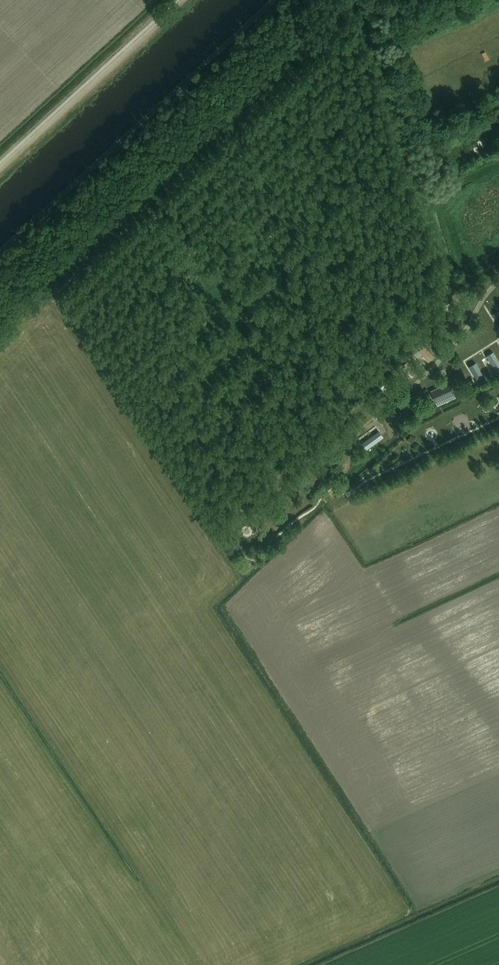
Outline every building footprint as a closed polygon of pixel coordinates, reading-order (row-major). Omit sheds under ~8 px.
[(419,339),(405,353),(422,371),(437,357),(419,339)] [(490,347),(498,361),(498,341),(490,347)] [(474,357),(488,380),(498,374),(498,361),(490,347),(474,357)] [(474,357),(458,366),(471,390),(488,380),(474,357)] [(455,395),(449,383),(430,391),(436,403),(440,402),(441,405),(449,401),(448,398),(455,395)] [(404,401),(382,418),(394,434),(414,419),(404,401)] [(382,418),(358,438),(369,455),(394,434),(382,418)] [(254,552),(261,548),(258,542),(251,546),(254,552)]
